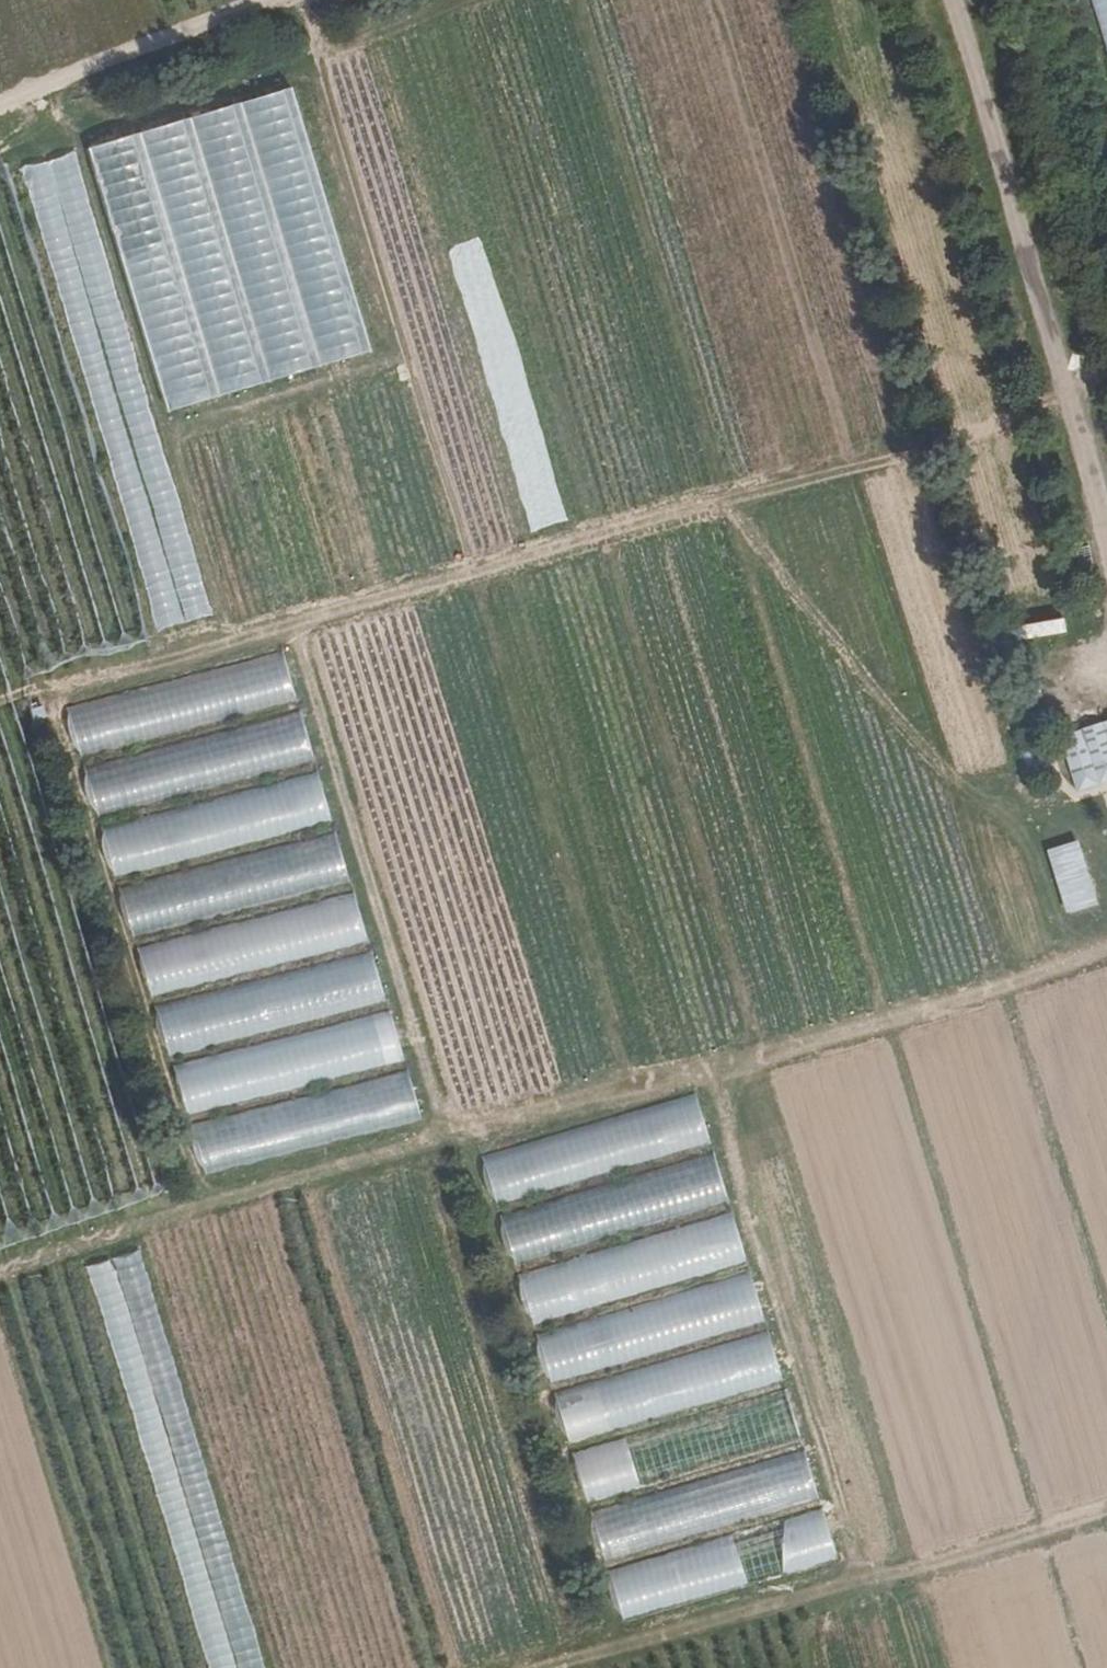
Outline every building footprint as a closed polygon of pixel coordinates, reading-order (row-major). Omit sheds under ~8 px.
[(1106,47),(1106,0),(1092,0),(1106,47)] [(374,345),(288,93),(82,154),(176,420),(374,345)] [(424,1119),(279,650),(59,703),(199,1174),(424,1119)] [(1072,793),(1106,786),(1106,723),(1061,731),(1072,793)] [(1078,839),(1046,847),(1061,912),(1093,904),(1078,839)] [(836,1560),(691,1090),(476,1158),(618,1623),(836,1560)]
